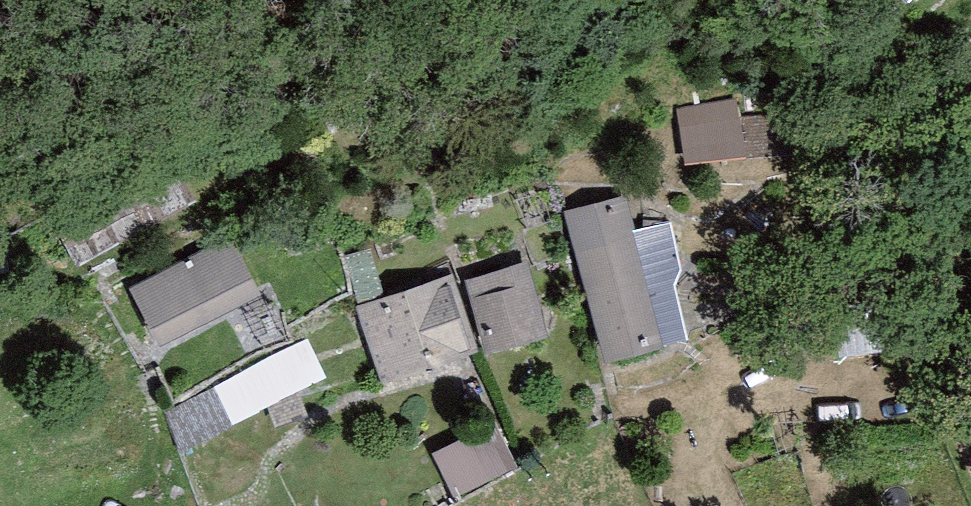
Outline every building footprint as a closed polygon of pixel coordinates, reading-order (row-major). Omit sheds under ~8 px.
[(697,167),(776,154),(767,100),(688,113),(697,167)] [(626,194),(564,211),(591,310),(650,293),(675,286),(675,282),(682,268),(673,219),(636,228),(626,194)] [(232,232),(124,287),(155,347),(263,292),(232,232)] [(371,247),(346,254),(359,304),(385,295),(371,247)] [(528,260),(465,278),(486,352),(549,334),(528,260)] [(359,304),(357,305),(383,380),(479,347),(453,271),(385,295),(359,304)] [(650,293),(591,310),(605,359),(663,343),(689,336),(675,286),(650,293)] [(503,413),(439,439),(462,496),(527,470),(503,413)]
